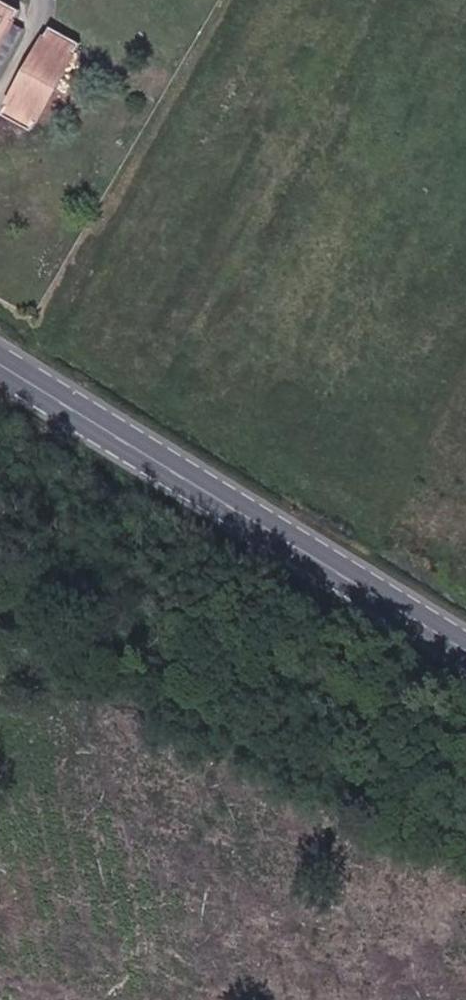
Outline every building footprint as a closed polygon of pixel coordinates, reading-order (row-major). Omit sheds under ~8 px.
[(22,2),(18,0),(0,0),(0,48),(22,2)] [(40,122),(84,32),(54,17),(10,107),(40,122)]
